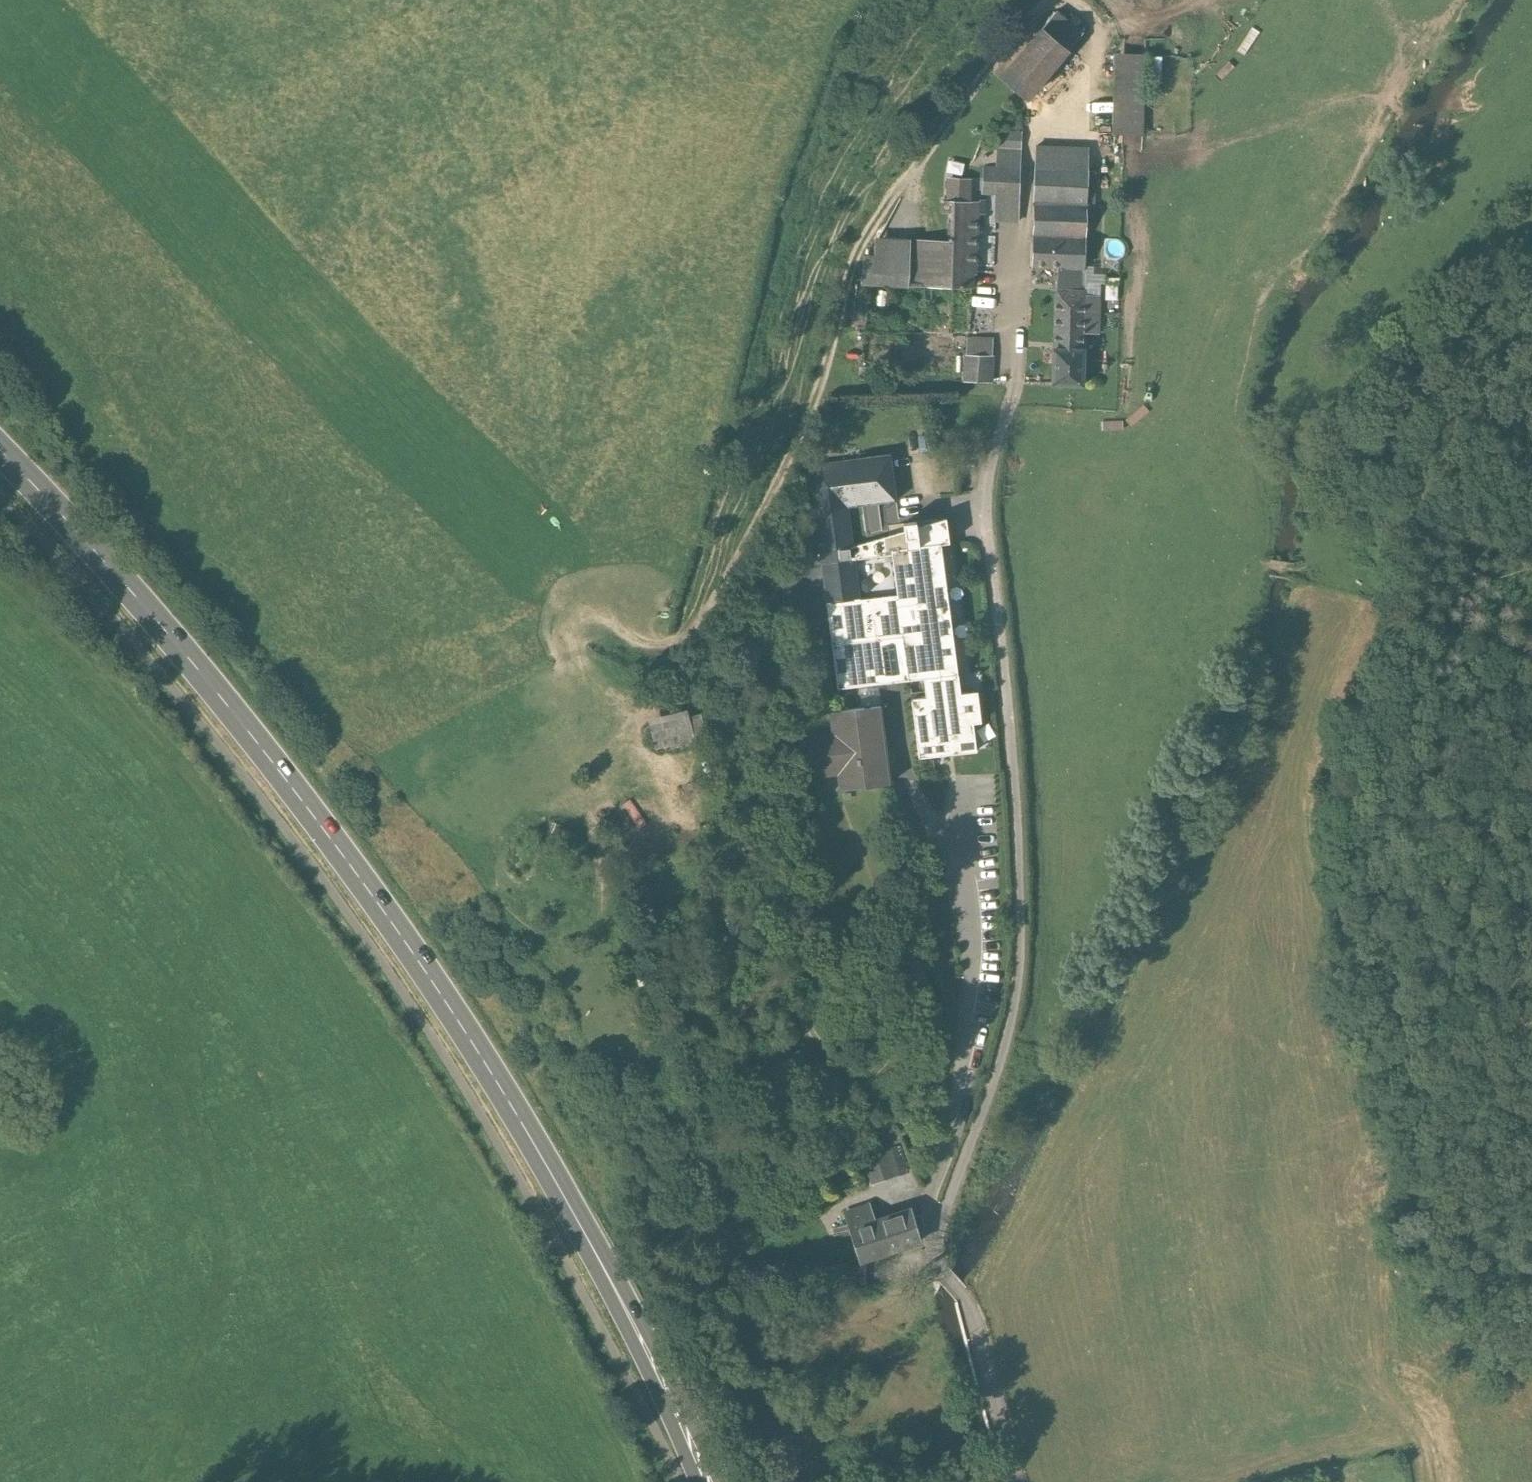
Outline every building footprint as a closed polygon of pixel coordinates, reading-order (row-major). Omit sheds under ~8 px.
[(1058,15),(1043,33),(1066,54),(1082,35),(1058,15)] [(1066,54),(1043,33),(1002,81),(1028,103),(1069,56),(1066,54)] [(1147,59),(1117,57),(1113,135),(1143,136),(1147,59)] [(1021,225),(1024,132),(999,132),(998,168),(984,168),(983,200),(998,200),(997,224),(1021,225)] [(1091,146),(1035,145),(1034,206),(1089,208),(1091,146)] [(952,206),(971,206),(972,183),(948,183),(947,206),(952,206)] [(951,248),(913,247),(911,289),(977,290),(979,206),(971,206),(952,206),(951,248)] [(1089,208),(1034,206),(1033,238),(1088,239),(1089,208)] [(1087,271),(1088,239),(1033,238),(1032,269),(1087,271)] [(864,260),(863,288),(911,289),(913,247),(877,245),(876,261),(864,260)] [(1087,271),(1057,270),(1056,292),(1087,292),(1087,271)] [(1087,292),(1056,292),(1054,347),(1085,348),(1087,292)] [(967,341),(967,359),(992,360),(993,341),(967,341)] [(1085,348),(1054,347),(1053,387),(1084,388),(1085,348)] [(967,359),(965,359),(964,382),(992,383),(992,360),(967,359)] [(927,430),(894,435),(897,457),(930,452),(927,430)] [(890,458),(810,469),(810,471),(816,470),(821,511),(815,512),(824,577),(800,580),(801,590),(807,636),(831,632),(839,693),(878,688),(878,687),(889,686),(890,689),(899,688),(898,684),(925,681),(958,676),(955,657),(937,522),(889,529),(890,539),(893,557),(898,599),(891,599),(889,584),(866,587),(863,561),(854,562),(853,551),(852,542),(851,535),(850,535),(849,527),(854,524),(855,520),(853,515),(850,513),(847,513),(847,509),(848,509),(847,507),(844,508),(843,504),(878,499),(879,505),(896,503),(893,482),(890,460),(890,458)] [(899,459),(890,460),(893,482),(903,481),(899,459)] [(861,548),(853,551),(854,562),(863,561),(893,557),(890,539),(861,548)] [(860,541),(852,542),(853,551),(861,548),(860,541)] [(927,701),(912,702),(919,761),(977,754),(974,725),(981,724),(978,694),(961,696),(958,676),(925,681),(927,701)] [(622,726),(630,728),(635,709),(627,707),(622,726)] [(653,745),(694,738),(689,707),(648,713),(653,745)] [(806,781),(837,778),(839,792),(891,787),(883,711),(830,716),(833,738),(802,741),(806,781)] [(570,780),(589,771),(586,763),(566,771),(570,780)] [(863,1160),(872,1185),(897,1177),(885,1140),(863,1160)] [(920,1247),(910,1212),(875,1223),(869,1205),(845,1212),(861,1265),(920,1247)] [(866,1267),(838,1266),(837,1285),(866,1286),(866,1267)]
